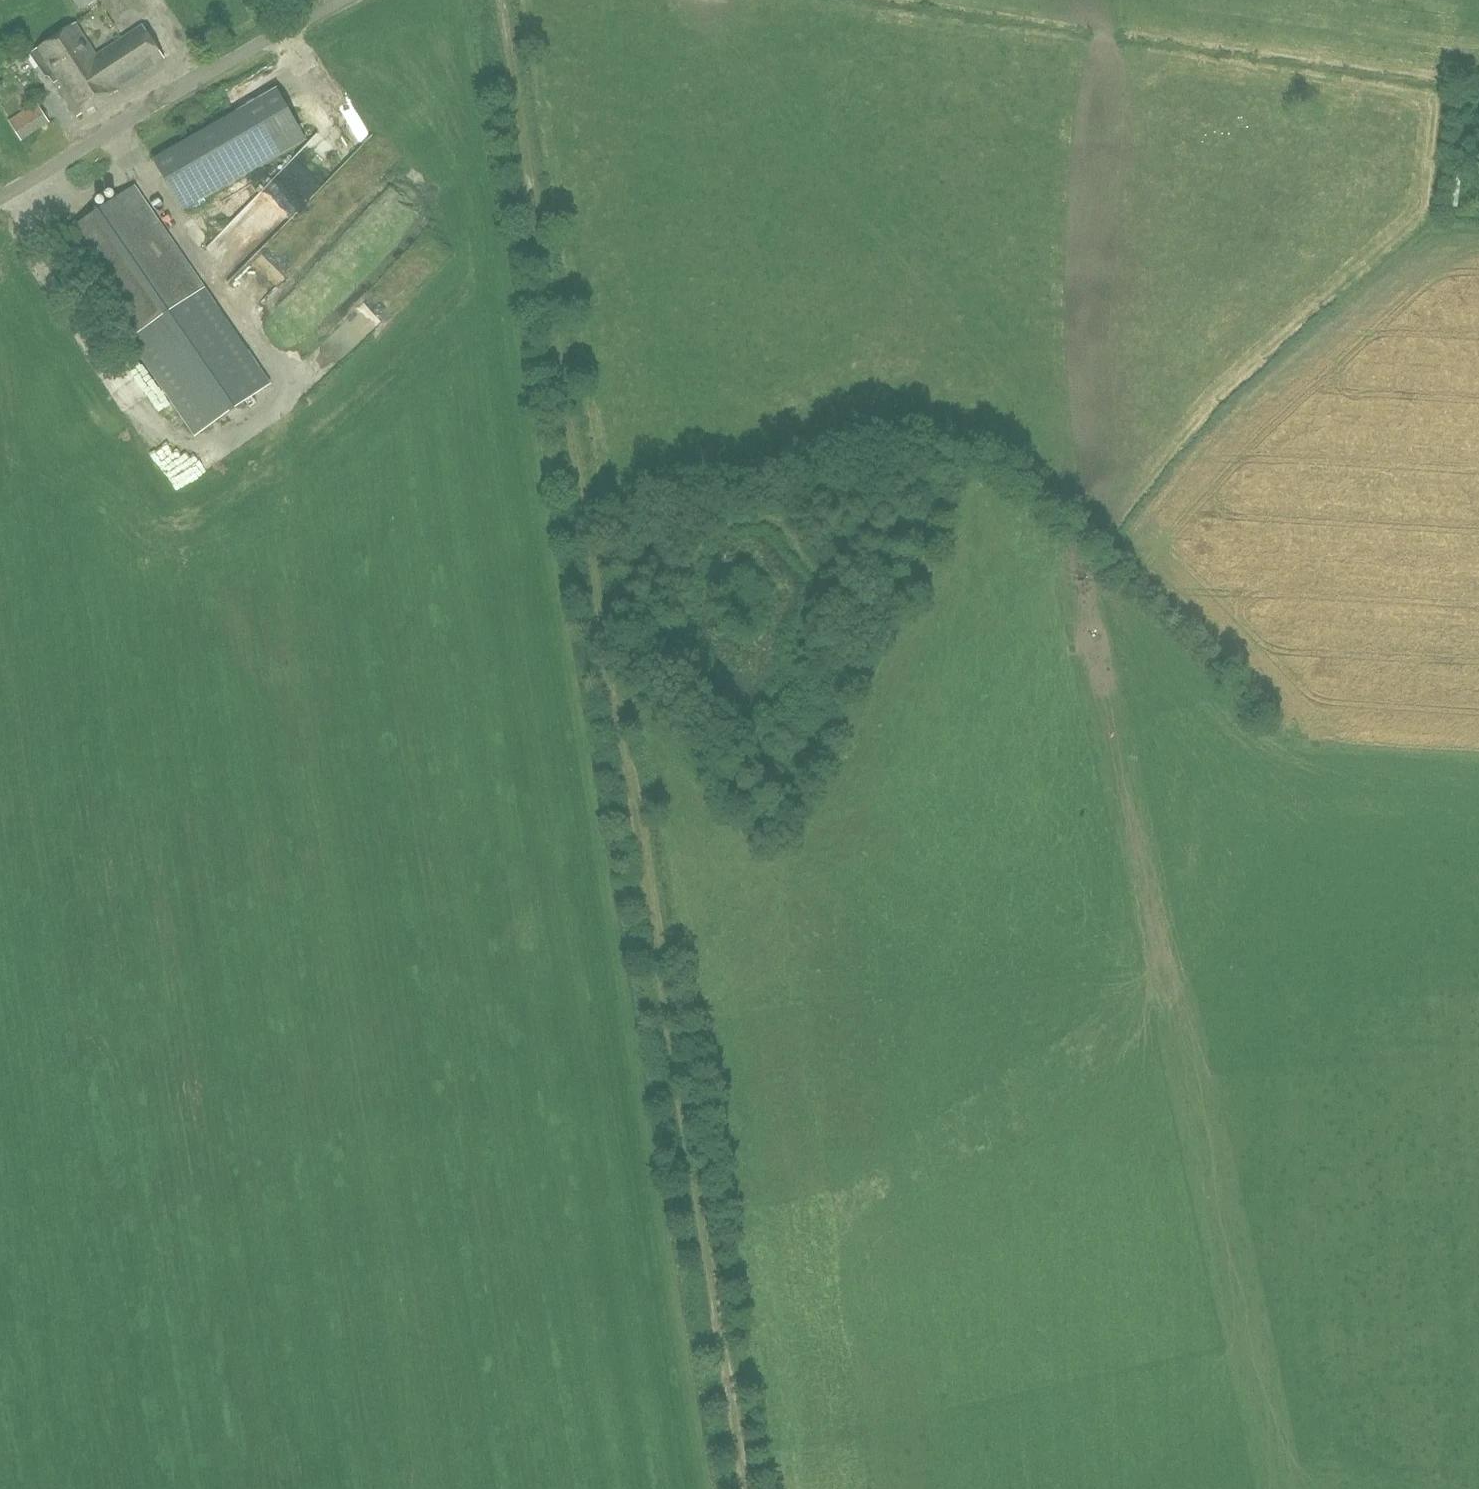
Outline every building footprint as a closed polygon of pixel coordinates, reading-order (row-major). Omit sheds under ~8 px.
[(82,11),(97,0),(74,0),(82,11)] [(118,89),(165,58),(143,25),(97,55),(76,23),(36,48),(43,60),(41,61),(39,67),(45,76),(51,77),(53,75),(57,81),(54,82),(77,117),(118,90),(118,89)] [(34,103),(16,73),(0,82),(0,84),(17,113),(34,103)] [(305,140),(276,89),(153,160),(183,211),(305,140)] [(21,139),(50,120),(38,102),(9,121),(21,139)] [(271,383),(211,297),(136,186),(61,237),(136,348),(195,436),(271,383)] [(203,219),(191,227),(201,242),(214,234),(203,219)]
